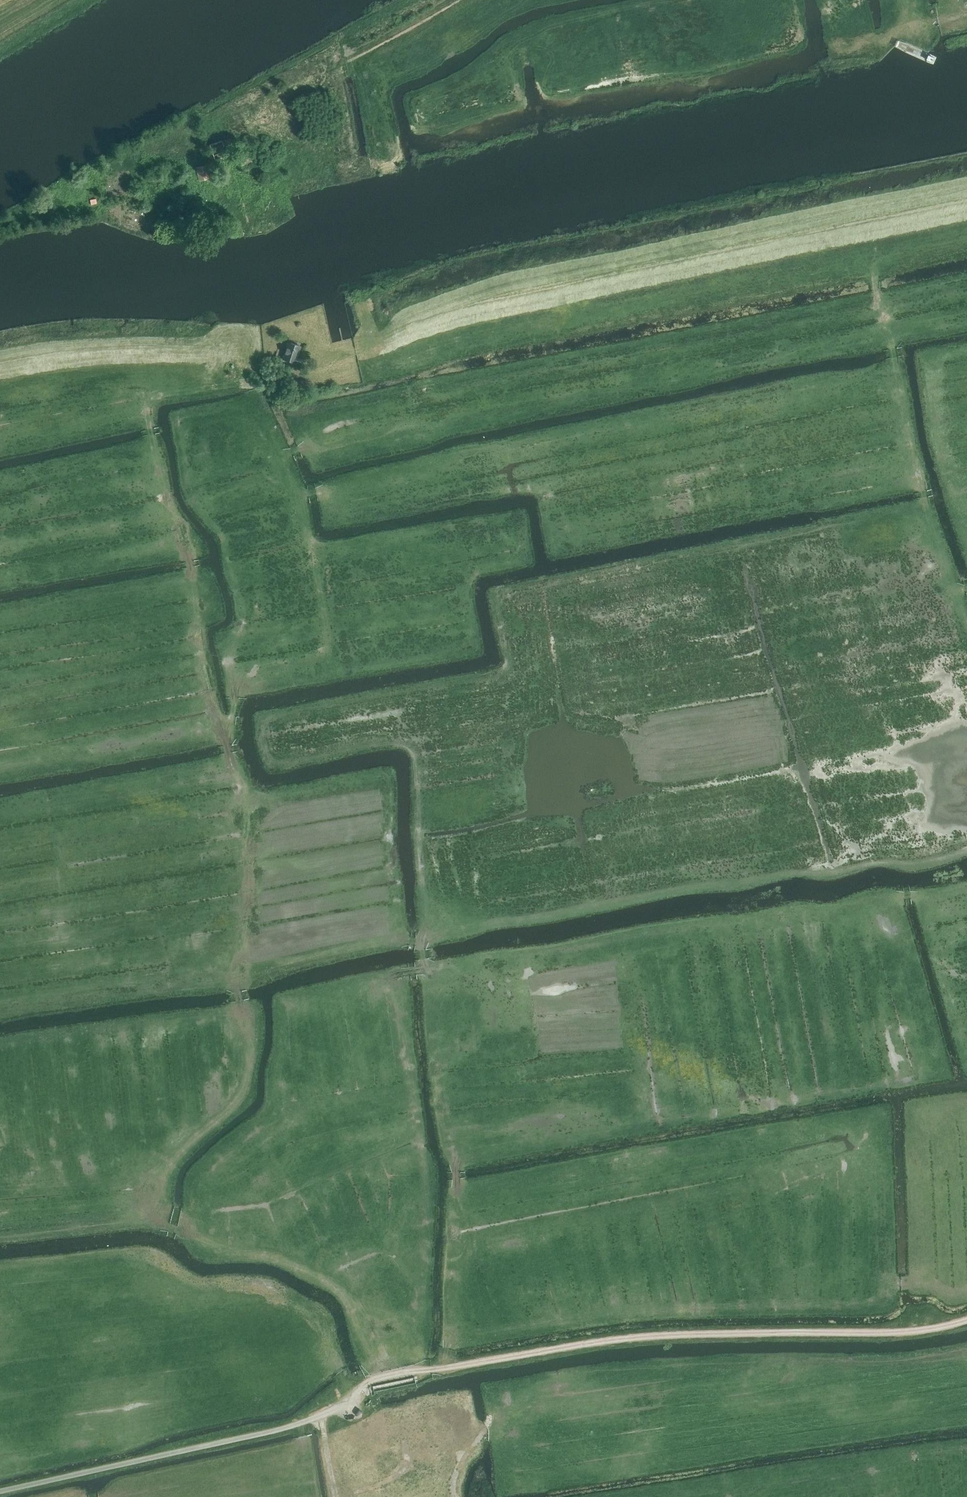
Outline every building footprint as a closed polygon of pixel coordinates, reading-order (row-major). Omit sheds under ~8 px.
[(214,160),(228,155),(222,141),(209,145),(214,160)] [(199,180),(203,179),(208,178),(206,165),(196,167),(199,180)] [(301,365),(301,364),(303,359),(296,357),(300,346),(289,342),(283,360),(301,365)] [(297,391),(307,388),(305,379),(295,381),(297,391)]
